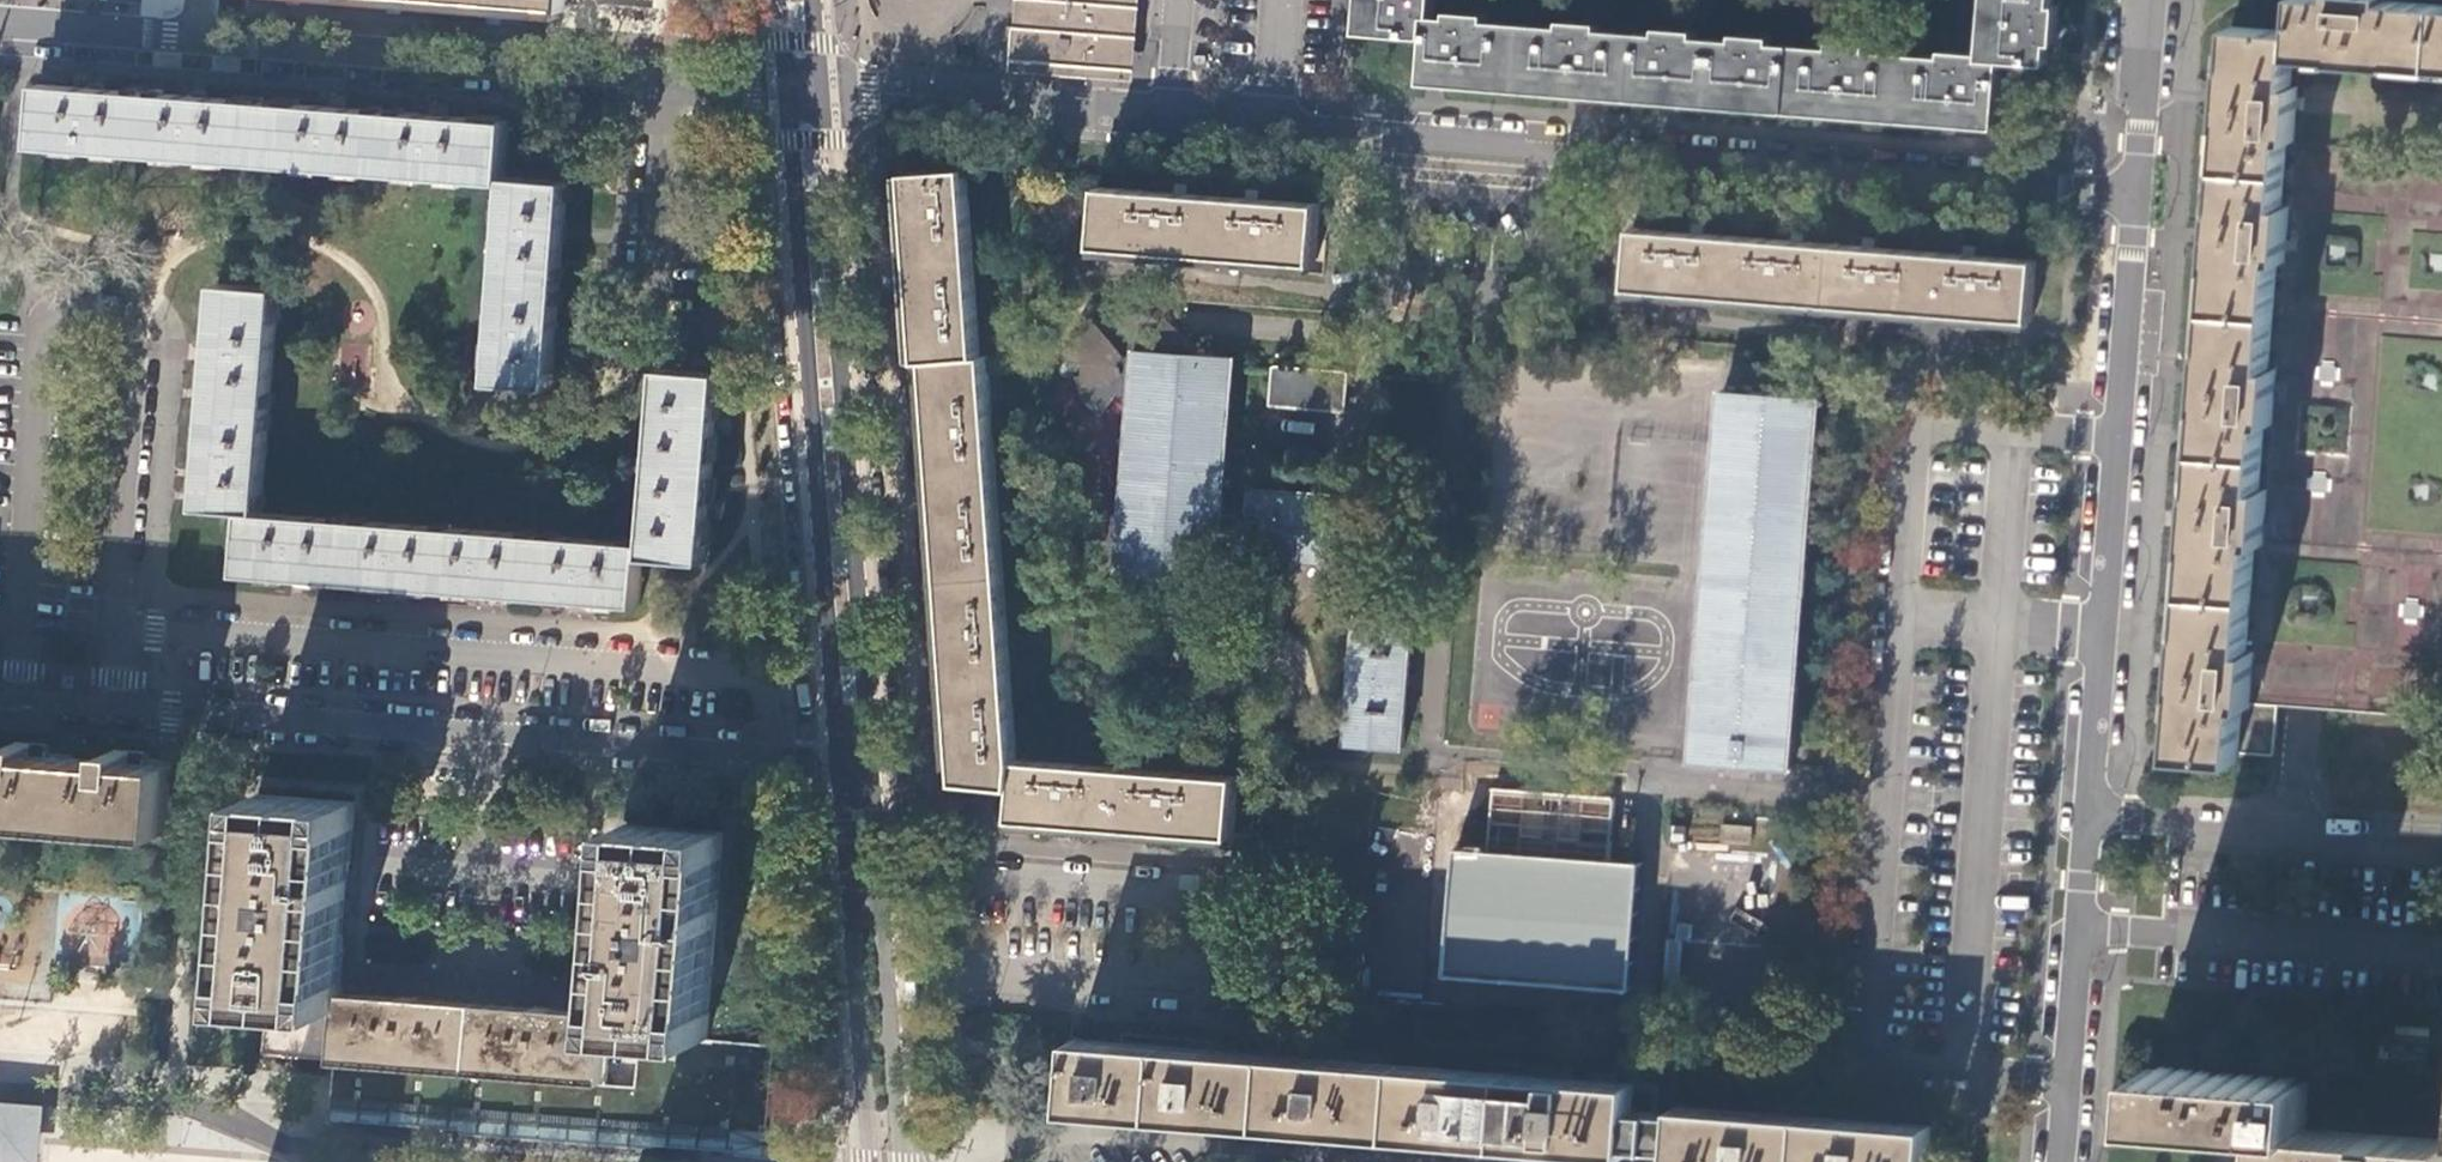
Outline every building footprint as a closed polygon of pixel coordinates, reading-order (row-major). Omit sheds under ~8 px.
[(564,11),(565,0),(425,0),(564,11)] [(1013,24),(1011,57),(1016,57),(1016,64),(1091,70),(1092,64),(1125,67),(1130,0),(1034,0),(1032,25),(1013,24)] [(1437,10),(1438,0),(1366,0),(1363,32),(1429,37),(1431,16),(1436,17),(1437,10)] [(2004,60),(2048,63),(2050,43),(2057,43),(2060,5),(2053,4),(2054,0),(1987,0),(1983,53),(1983,58),(2004,60)] [(2386,0),(2298,0),(2295,32),(2233,26),(2229,69),(2227,69),(2225,91),(2224,99),(2224,104),(2222,128),(2225,128),(2218,210),(2215,210),(2214,229),(2213,240),(2212,247),(2211,269),(2214,269),(2207,351),(2205,351),(2200,410),(2203,410),(2196,492),(2194,492),(2192,511),(2190,530),(2188,552),(2192,552),(2185,634),(2182,634),(2181,652),(2177,693),(2180,693),(2178,721),(2175,756),(2237,760),(2238,752),(2242,707),(2249,707),(2249,704),(2289,146),(2295,60),(2441,70),(2441,5),(2386,0)] [(1451,18),(1436,17),(1431,16),(1429,37),(1426,82),(1998,126),(2004,60),(1983,58),(1983,53),(1946,50),(1945,57),(1870,51),(1871,44),(1833,41),(1832,48),(1774,44),(1775,36),(1737,33),(1736,40),(1697,37),(1698,30),(1661,27),(1660,34),(1602,29),(1603,23),(1564,19),(1564,26),(1489,21),(1490,14),(1452,11),(1451,18)] [(507,184),(507,178),(511,121),(40,84),(36,146),(507,184)] [(966,169),(906,174),(921,362),(928,361),(959,783),(1016,787),(1019,761),(987,357),(981,357),(966,169)] [(569,182),(507,178),(507,184),(491,384),(553,389),(569,182)] [(1317,244),(1321,205),(1101,188),(1095,247),(1316,264),(1317,244)] [(1900,310),(2033,321),(2038,261),(1635,230),(1630,289),(1900,310)] [(246,512),(263,513),(280,290),(218,285),(201,508),(246,512)] [(1236,357),(1200,355),(1195,338),(1185,324),(1177,326),(1167,318),(1155,311),(1144,309),(1131,308),(1114,313),(1108,316),(1101,322),(1091,312),(1075,325),(1068,344),(1063,365),(1076,364),(1077,377),(1072,379),(1079,398),(1089,410),(1103,418),(1116,394),(1133,400),(1118,579),(1217,587),(1223,534),(1246,536),(1244,557),(1370,567),(1375,499),(1250,490),(1248,516),(1223,514),(1236,357)] [(1270,405),(1347,412),(1350,372),(1274,366),(1270,405)] [(722,375),(660,370),(645,543),(644,558),(707,563),(722,375)] [(1745,765),(1793,769),(1823,398),(1724,389),(1695,761),(1745,765)] [(644,558),(645,543),(263,513),(246,512),(240,574),(640,605),(644,558)] [(2305,691),(2304,705),(2416,714),(2424,611),(2357,606),(2355,626),(2333,624),(2331,652),(2290,649),(2287,689),(2305,691)] [(1348,745),(1405,749),(1416,618),(1359,614),(1348,745)] [(2274,754),(2278,706),(2249,704),(2249,707),(2242,707),(2238,752),(2274,754)] [(165,833),(171,766),(148,764),(149,753),(118,750),(116,762),(48,756),(49,745),(17,743),(17,754),(0,753),(0,821),(165,833)] [(1019,761),(1016,787),(1013,820),(1233,837),(1237,778),(1019,761)] [(1603,984),(1634,987),(1634,984),(1632,984),(1634,962),(1636,962),(1637,959),(1634,959),(1636,938),(1638,938),(1639,935),(1636,935),(1638,913),(1640,914),(1640,910),(1638,910),(1640,888),(1642,889),(1642,886),(1640,885),(1642,864),(1644,865),(1644,862),(1613,859),(1618,797),(1498,789),(1493,851),(1459,848),(1459,850),(1462,850),(1460,871),(1458,871),(1457,874),(1460,874),(1458,895),(1456,895),(1455,898),(1458,898),(1456,920),(1454,920),(1454,923),(1456,923),(1454,945),(1452,945),(1452,947),(1454,947),(1452,969),(1450,969),(1450,972),(1482,974),(1482,976),(1603,986),(1603,984)] [(341,992),(355,802),(256,794),(241,1001),(266,1003),(340,1009),(341,992)] [(725,830),(626,823),(611,1013),(610,1030),(640,1032),(709,1038),(725,830)] [(1688,845),(1748,848),(1749,828),(1689,825),(1688,845)] [(340,1009),(336,1060),(605,1081),(610,1030),(611,1013),(477,1004),(341,992),(340,1009)] [(266,1003),(261,1054),(336,1060),(340,1009),(266,1003)] [(605,1081),(336,1060),(335,1070),(332,1107),(354,1109),(442,1116),(503,1120),(547,1124),(582,1126),(619,1129),(679,1134),(711,1136),(737,1139),(768,1141),(773,1066),(775,1043),(709,1038),(640,1032),(636,1083),(605,1081)] [(1944,1122),(1932,1121),(1932,1127),(1873,1122),(1874,1113),(1782,1106),(1781,1115),(1677,1107),(1679,1085),(1654,1083),(1655,1067),(1614,1064),(1613,1075),(1571,1072),(1571,1069),(1487,1063),(1486,1071),(1382,1063),(1382,1055),(1287,1047),(1286,1055),(1222,1050),(1223,1042),(1121,1034),(1120,1043),(1077,1039),(1075,1060),(1073,1060),(1068,1112),(1080,1113),(1110,1116),(1120,1117),(1120,1114),(1164,1117),(1242,1123),(1242,1126),(1287,1130),(1288,1127),(1343,1131),(1374,1133),(1374,1136),(1419,1139),(1419,1136),(1439,1138),(1482,1141),(1481,1148),(1535,1153),(1535,1154),(1582,1157),(1599,1159),(1600,1151),(1673,1157),(1672,1161),(1940,1161),(1944,1122)] [(773,1066),(768,1141),(788,1142),(793,1067),(773,1066)] [(2150,1067),(2146,1118),(2218,1124),(2270,1128),(2268,1144),(2267,1161),(2441,1161),(2441,1138),(2433,1138),(2365,1133),(2362,1132),(2358,1132),(2307,1128),(2311,1079),(2150,1067)] [(47,1103),(0,1100),(0,1161),(43,1161),(47,1103)]
